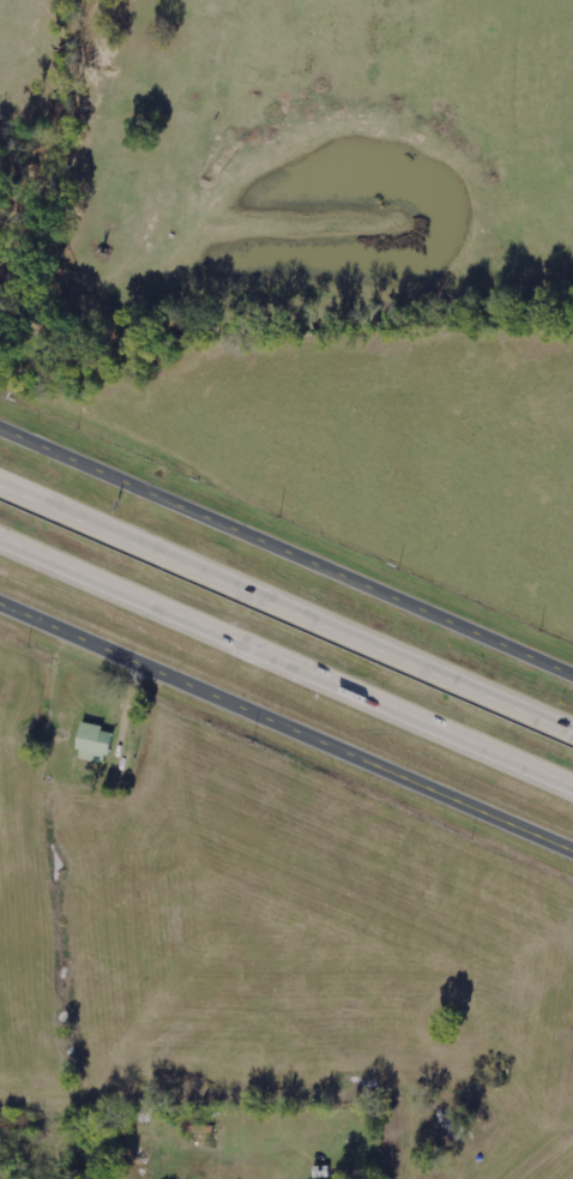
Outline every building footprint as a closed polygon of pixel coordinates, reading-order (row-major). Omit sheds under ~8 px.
[(109,766),(118,732),(88,724),(80,758),(109,766)]
